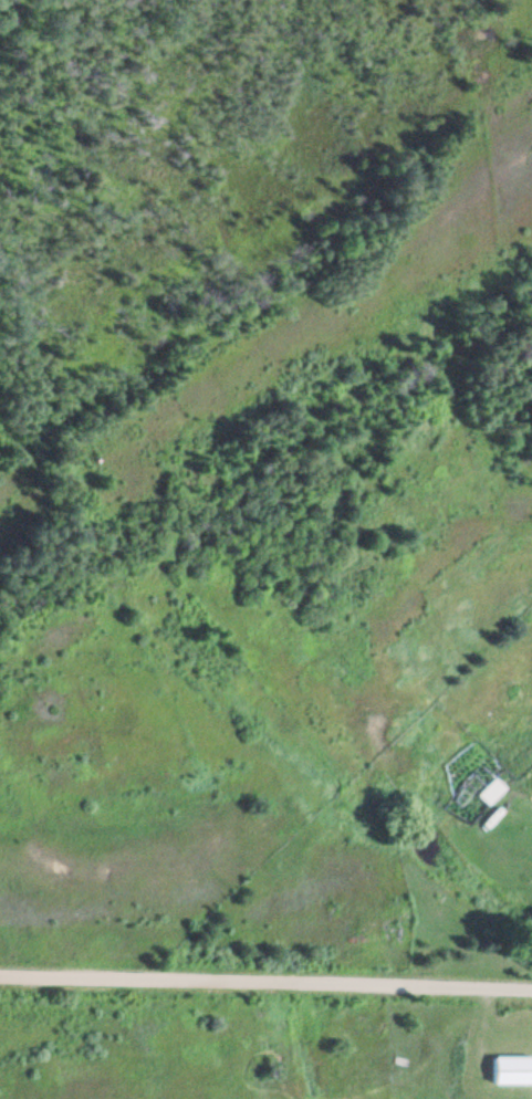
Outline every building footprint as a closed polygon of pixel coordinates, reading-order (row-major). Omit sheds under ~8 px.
[(489,1061),(489,1089),(531,1089),(531,1061),(489,1061)]
